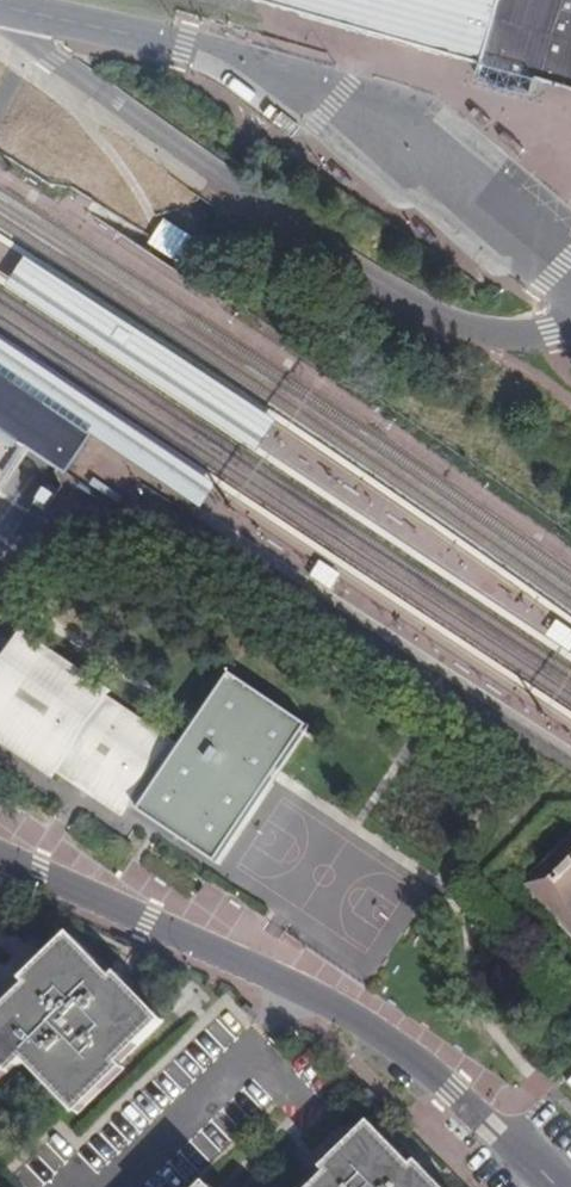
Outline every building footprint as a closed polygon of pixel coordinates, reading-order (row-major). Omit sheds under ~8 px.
[(426,45),(497,63),(515,69),(570,85),(570,0),(268,0),(426,45)] [(515,69),(497,63),(496,70),(513,76),(515,69)] [(487,85),(545,98),(548,84),(490,71),(487,85)] [(272,413),(28,254),(10,283),(252,442),(272,413)] [(9,377),(17,365),(32,375),(48,385),(40,397),(49,404),(53,406),(90,431),(199,503),(215,479),(0,335),(0,371),(9,377)] [(90,431),(53,406),(49,404),(40,397),(48,385),(32,375),(17,365),(9,377),(0,371),(0,426),(11,434),(27,445),(36,451),(64,470),(90,431)] [(11,434),(0,426),(0,435),(7,440),(11,434)] [(49,492),(43,488),(36,500),(41,504),(48,508),(55,496),(49,492)] [(94,795),(124,814),(174,737),(110,696),(112,690),(23,631),(0,666),(0,741),(54,778),(60,771),(81,786),(94,795)] [(89,801),(94,795),(81,786),(76,793),(89,801)] [(524,880),(570,927),(570,834),(524,880)] [(14,1075),(29,1061),(80,1114),(126,1069),(122,1064),(165,1022),(120,976),(116,980),(73,936),(27,981),(31,986),(0,1015),(0,1060),(14,1075)] [(14,1075),(0,1060),(0,1088),(14,1075)] [(421,1162),(417,1167),(374,1123),(326,1169),(330,1174),(317,1186),(445,1186),(421,1162)]
